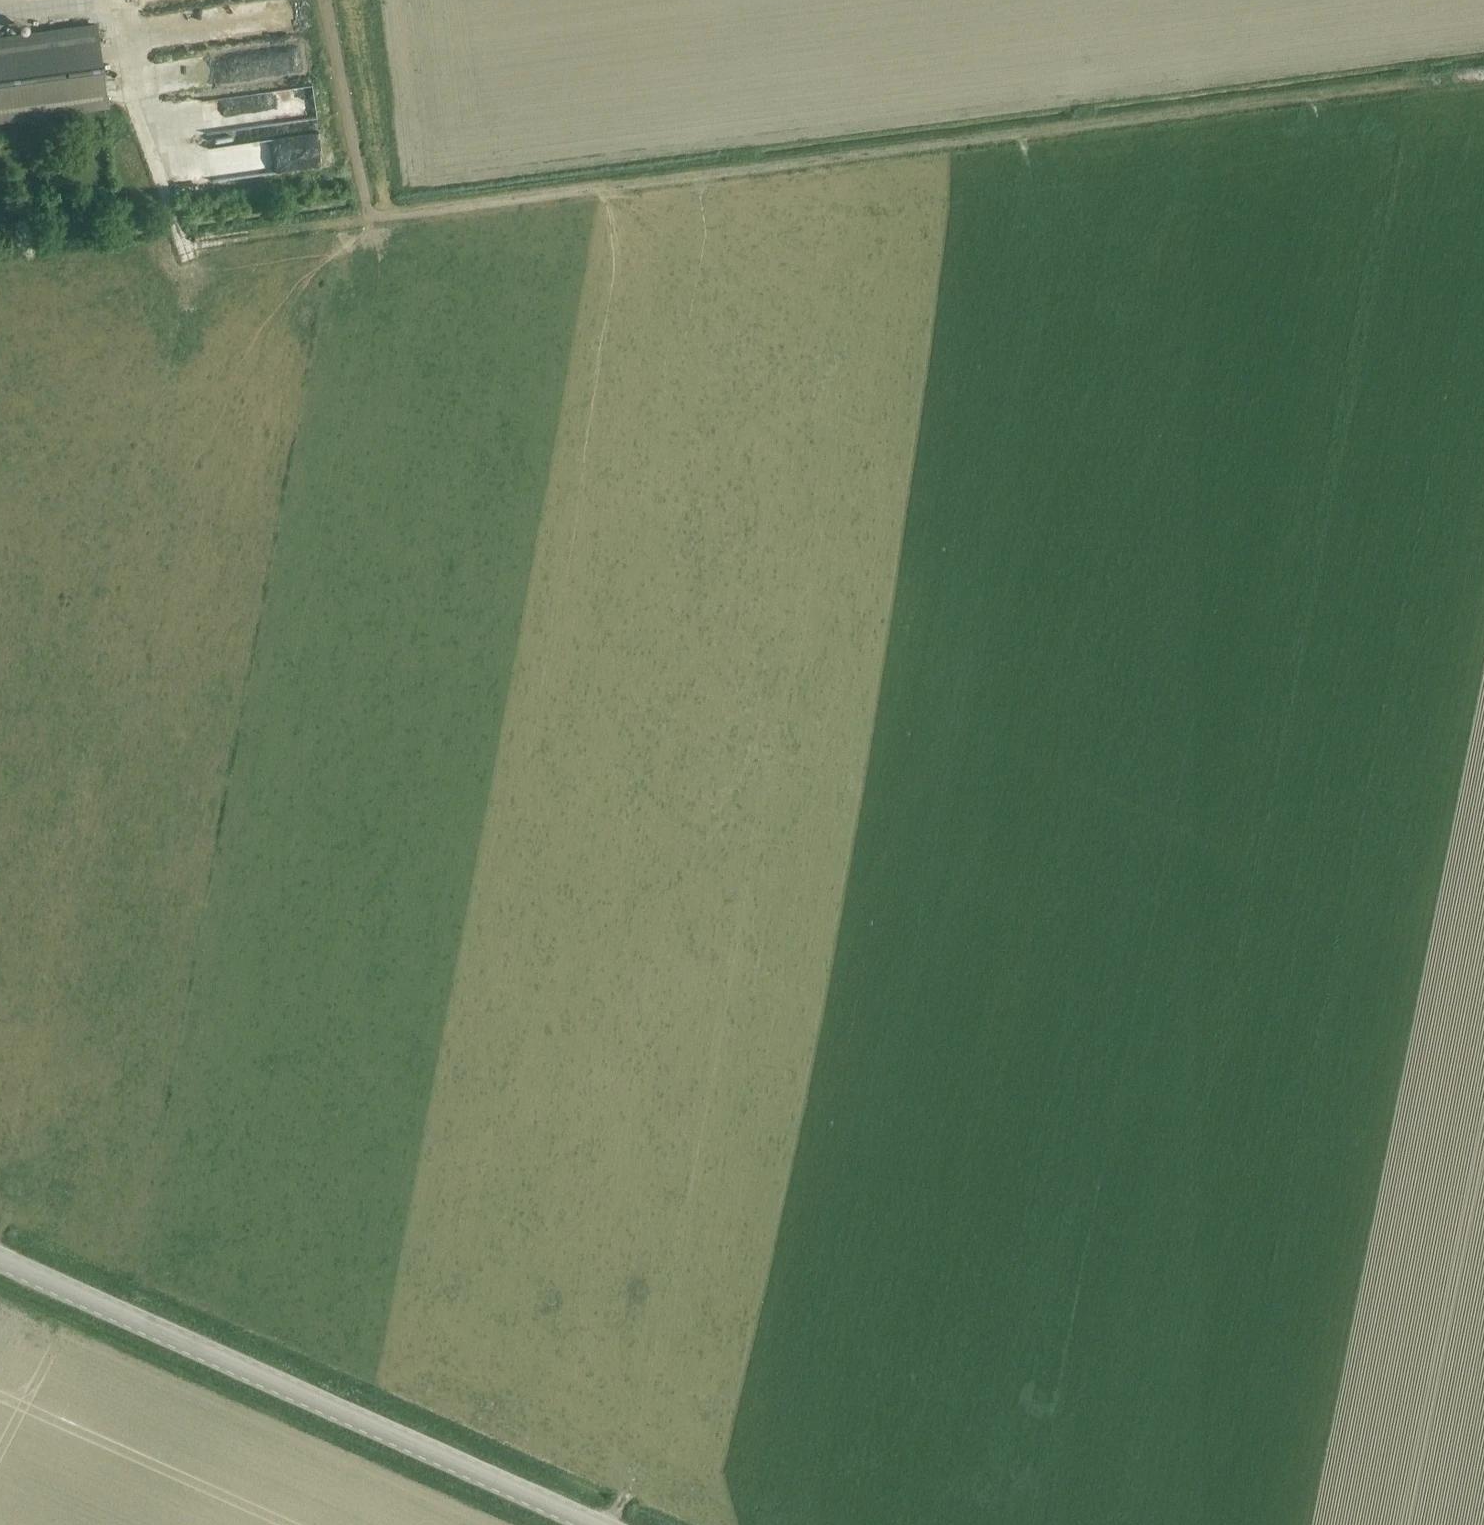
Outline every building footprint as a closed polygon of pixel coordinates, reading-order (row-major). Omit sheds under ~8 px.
[(0,37),(0,120),(108,105),(97,24),(0,37)]
